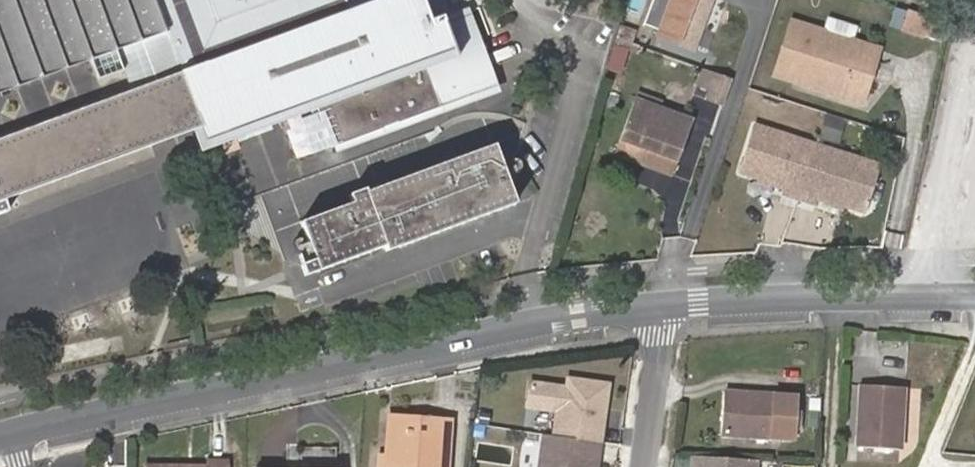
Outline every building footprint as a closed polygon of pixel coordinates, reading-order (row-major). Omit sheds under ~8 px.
[(91,58),(99,80),(126,71),(133,90),(0,139),(0,201),(202,127),(208,141),(310,103),(328,148),(474,95),(465,73),(485,66),(477,42),(469,45),(463,30),(471,27),(465,13),(445,19),(444,18),(431,22),(415,28),(404,0),(380,0),(352,10),(348,0),(0,0),(0,91),(91,58)] [(415,28),(431,22),(422,0),(404,0),(415,28)] [(656,36),(695,51),(714,0),(669,0),(656,36)] [(925,14),(901,5),(894,24),(918,32),(925,14)] [(940,39),(943,20),(925,14),(918,32),(940,39)] [(853,37),(856,26),(826,18),(823,28),(853,37)] [(877,50),(788,21),(774,68),(806,77),(803,86),(860,103),(877,50)] [(477,42),(471,27),(463,30),(469,45),(477,42)] [(611,44),(603,68),(619,73),(627,48),(611,44)] [(494,88),(485,66),(465,73),(474,95),(494,88)] [(806,77),(774,68),(772,75),(803,86),(806,77)] [(729,82),(713,76),(705,101),(721,106),(729,82)] [(639,96),(617,155),(670,176),(691,122),(663,112),(665,106),(639,96)] [(832,196),(842,200),(862,206),(878,162),(816,140),(757,120),(741,165),(784,180),(781,187),(797,193),(813,198),(816,191),(832,196)] [(306,273),(386,245),(388,250),(515,202),(493,145),(366,193),(365,188),(350,194),(352,202),(302,221),(315,257),(302,262),(306,273)] [(840,205),(842,200),(832,196),(830,202),(840,205)] [(905,377),(862,376),(861,439),(903,439),(905,377)] [(595,442),(599,414),(604,415),(608,384),(567,378),(566,387),(529,382),(526,407),(556,411),(553,436),(595,442)] [(775,396),(724,394),(721,437),(773,440),(775,396)] [(795,440),(798,398),(775,396),(773,440),(795,440)] [(600,442),(604,415),(599,414),(595,442),(600,442)] [(413,417),(388,415),(386,454),(385,466),(449,466),(452,421),(437,419),(435,438),(411,436),(413,417)] [(437,419),(413,417),(411,436),(435,438),(437,419)] [(597,464),(592,463),(595,442),(553,436),(543,434),(538,466),(597,466),(597,464)] [(386,454),(378,454),(378,466),(385,466),(386,454)] [(750,459),(694,457),(693,466),(749,466),(750,459)]
